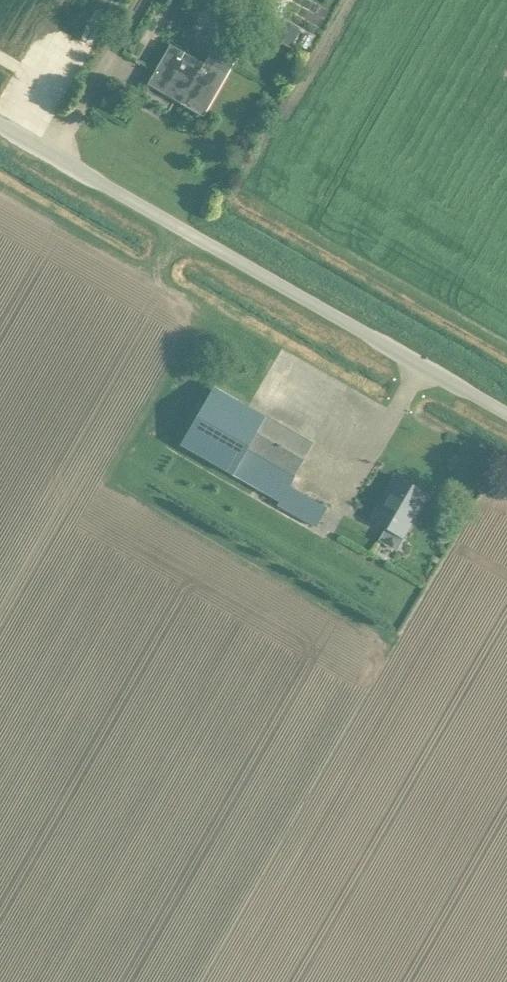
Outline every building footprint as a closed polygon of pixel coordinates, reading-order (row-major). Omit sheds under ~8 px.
[(202,117),(236,59),(213,45),(203,63),(170,44),(146,85),(202,117)] [(180,444),(227,471),(260,413),(213,386),(180,444)] [(260,413),(227,471),(280,501),(289,485),(312,443),(260,413)] [(402,537),(427,495),(394,476),(370,519),(402,537)] [(289,485),(280,501),(278,505),(315,527),(326,507),(289,485)]
